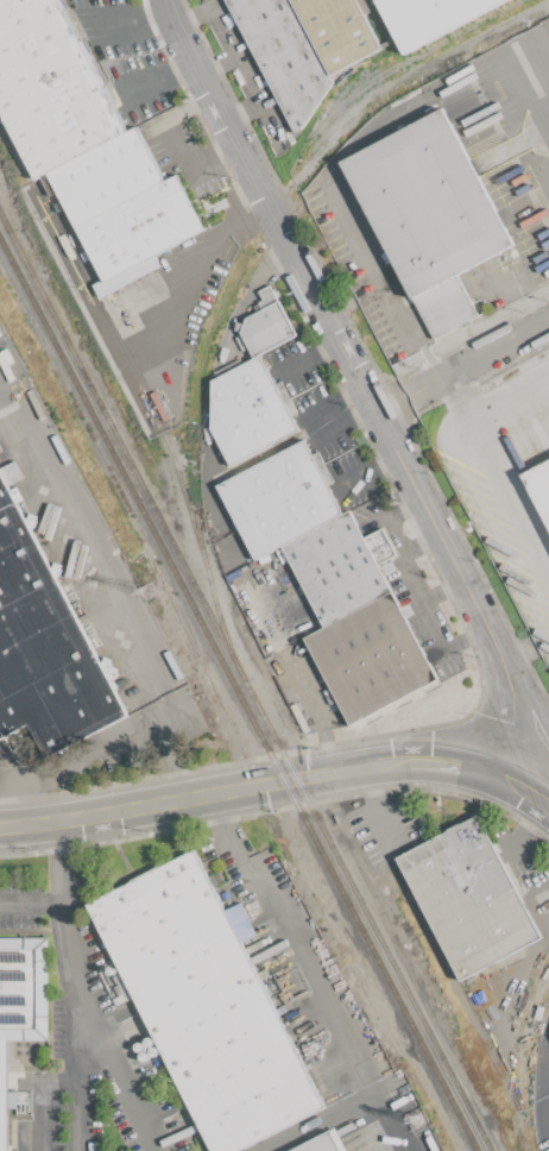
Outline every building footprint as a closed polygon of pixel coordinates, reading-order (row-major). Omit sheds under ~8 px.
[(29,178),(51,175),(96,281),(91,284),(97,296),(159,270),(157,252),(203,233),(178,174),(161,181),(139,128),(123,130),(62,0),(0,0),(0,109),(29,178)] [(355,0),(226,0),(283,123),(339,97),(328,74),(378,51),(355,0)] [(398,51),(509,0),(374,0),(398,51)] [(510,247),(446,108),(342,157),(426,340),(476,318),(455,272),(510,247)] [(294,336),(270,284),(255,291),(262,306),(234,319),(252,356),(294,336)] [(230,462),(296,434),(263,356),(197,383),(230,462)] [(434,683),(379,562),(394,555),(381,527),(361,537),(348,509),(339,513),(306,441),(216,482),(251,560),(283,546),(320,629),(304,636),(344,724),(434,683)] [(522,473),(548,525),(548,459),(522,473)] [(12,483),(22,478),(14,461),(0,468),(0,739),(29,726),(43,755),(121,719),(12,483)] [(397,858),(461,981),(544,937),(481,814),(397,858)] [(245,940),(255,935),(240,902),(222,911),(195,851),(84,900),(111,960),(97,966),(114,1004),(136,994),(205,1150),(234,1150),(321,1113),(245,940)] [(0,937),(0,1150),(5,1150),(5,1112),(30,1112),(30,1091),(5,1091),(5,1040),(47,1040),(47,937),(0,937)] [(334,1130),(288,1150),(344,1150),(334,1130)]
